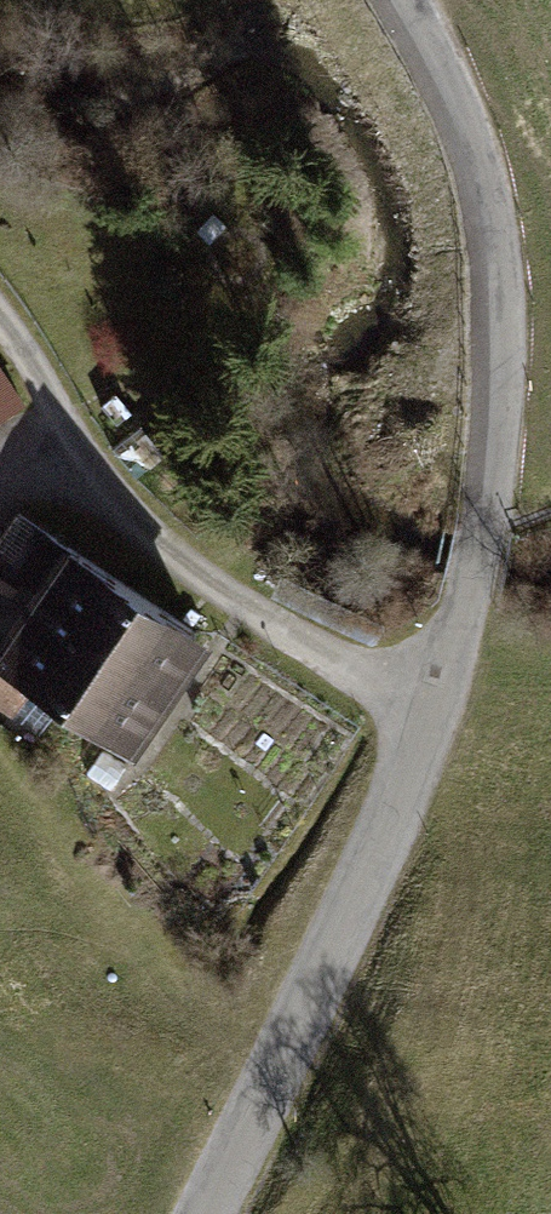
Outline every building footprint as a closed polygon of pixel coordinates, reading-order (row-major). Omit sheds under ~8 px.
[(30,602),(176,694),(210,641),(44,535),(10,589),(30,602)] [(176,694),(30,602),(0,650),(0,664),(139,752),(176,694)]
